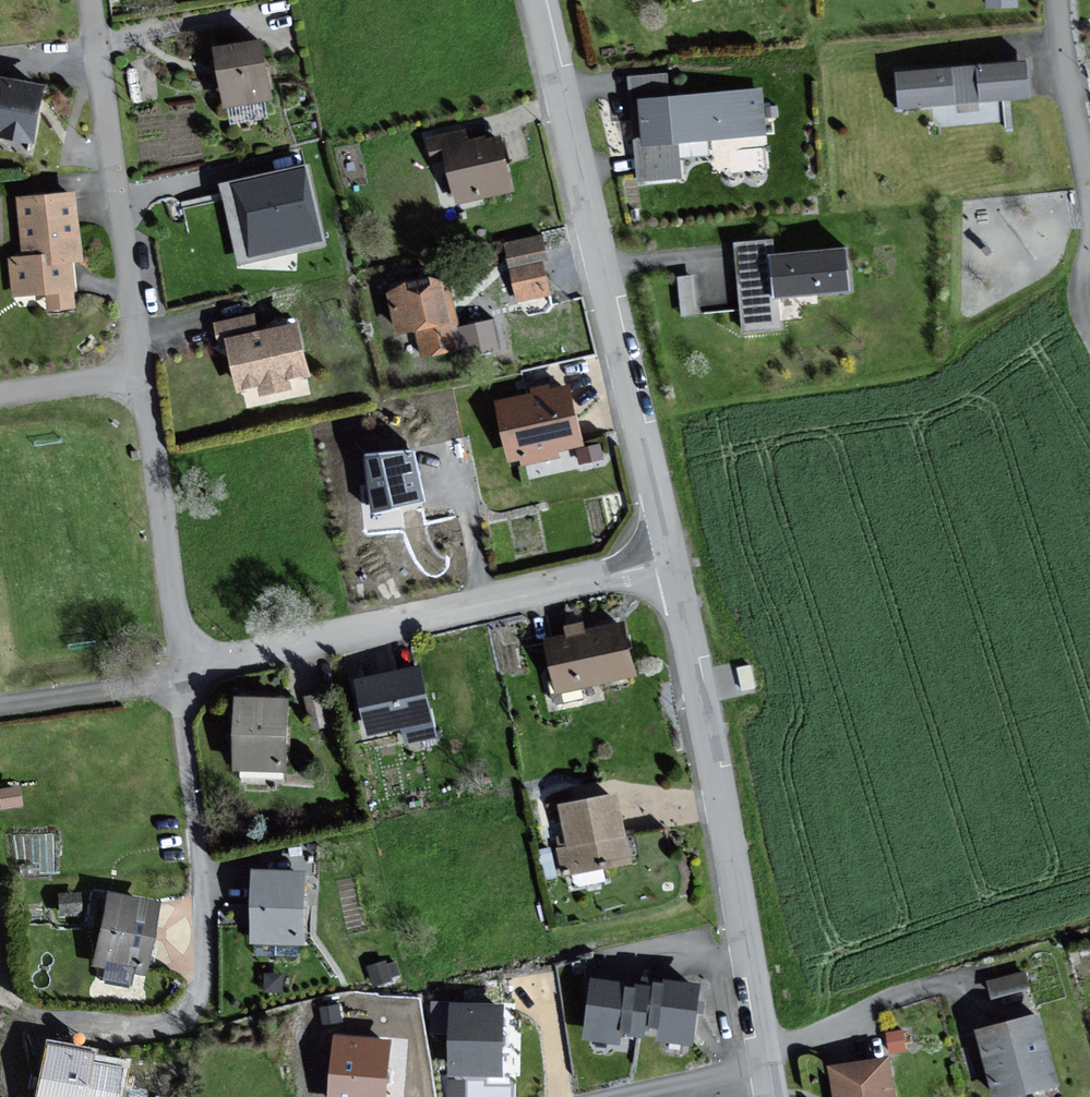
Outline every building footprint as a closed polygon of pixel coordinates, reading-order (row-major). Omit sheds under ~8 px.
[(268,43),(218,50),(218,53),(226,110),(276,104),(268,43)] [(1028,61),(897,72),(900,106),(1031,94),(1028,61)] [(672,73),(632,76),(638,182),(682,180),(681,158),(710,157),(709,141),(766,138),(763,91),(673,96),(672,73)] [(0,75),(0,136),(5,137),(4,138),(32,144),(33,139),(35,139),(46,84),(0,75)] [(467,132),(431,139),(433,153),(446,151),(457,207),(516,196),(505,138),(469,145),(467,132)] [(324,244),(307,167),(225,185),(241,262),(324,244)] [(76,192),(20,198),(25,255),(11,256),(15,296),(45,293),(47,311),(76,308),(72,261),(83,260),(76,192)] [(845,248),(775,255),(774,239),(738,243),(746,334),(788,330),(786,318),(802,317),(800,299),(849,294),(845,248)] [(547,246),(511,248),(515,304),(550,302),(547,246)] [(450,281),(389,294),(398,335),(417,331),(423,359),(465,349),(450,281)] [(258,314),(221,322),(237,394),(261,389),(263,398),(294,392),(292,384),(316,379),(304,325),(263,334),(258,314)] [(575,387),(500,401),(511,464),(524,462),(525,470),(559,464),(557,456),(587,450),(575,387)] [(419,454),(371,460),(377,511),(426,505),(419,454)] [(640,677),(628,629),(596,636),(593,625),(571,630),(575,645),(547,651),(557,696),(640,677)] [(422,668),(359,684),(374,742),(406,734),(410,751),(441,743),(422,668)] [(295,701),(240,699),(238,773),(292,774),(295,701)] [(623,797),(566,805),(572,846),(557,848),(561,877),(633,867),(623,797)] [(313,878),(258,874),(254,946),(309,949),(313,878)] [(162,908),(109,896),(93,962),(107,965),(103,982),(130,988),(133,974),(145,977),(162,908)] [(1019,976),(983,984),(988,1004),(1024,995),(1019,976)] [(619,1042),(621,1028),(627,982),(594,977),(586,1038),(619,1042)] [(656,980),(655,985),(650,1027),(660,1028),(666,981),(656,980)] [(699,986),(666,981),(660,1028),(658,1040),(691,1045),(699,986)] [(632,1030),(639,983),(627,982),(621,1028),(632,1030)] [(649,1038),(650,1027),(655,985),(639,983),(632,1030),(632,1036),(649,1038)] [(502,1076),(504,1005),(453,1002),(450,1075),(502,1076)] [(972,1034),(989,1096),(1016,1096),(1051,1088),(1032,1018),(972,1034)] [(335,1037),(330,1096),(386,1096),(391,1042),(335,1037)] [(45,1048),(38,1096),(88,1096),(94,1056),(45,1048)] [(831,1067),(836,1096),(890,1096),(883,1057),(831,1067)]
